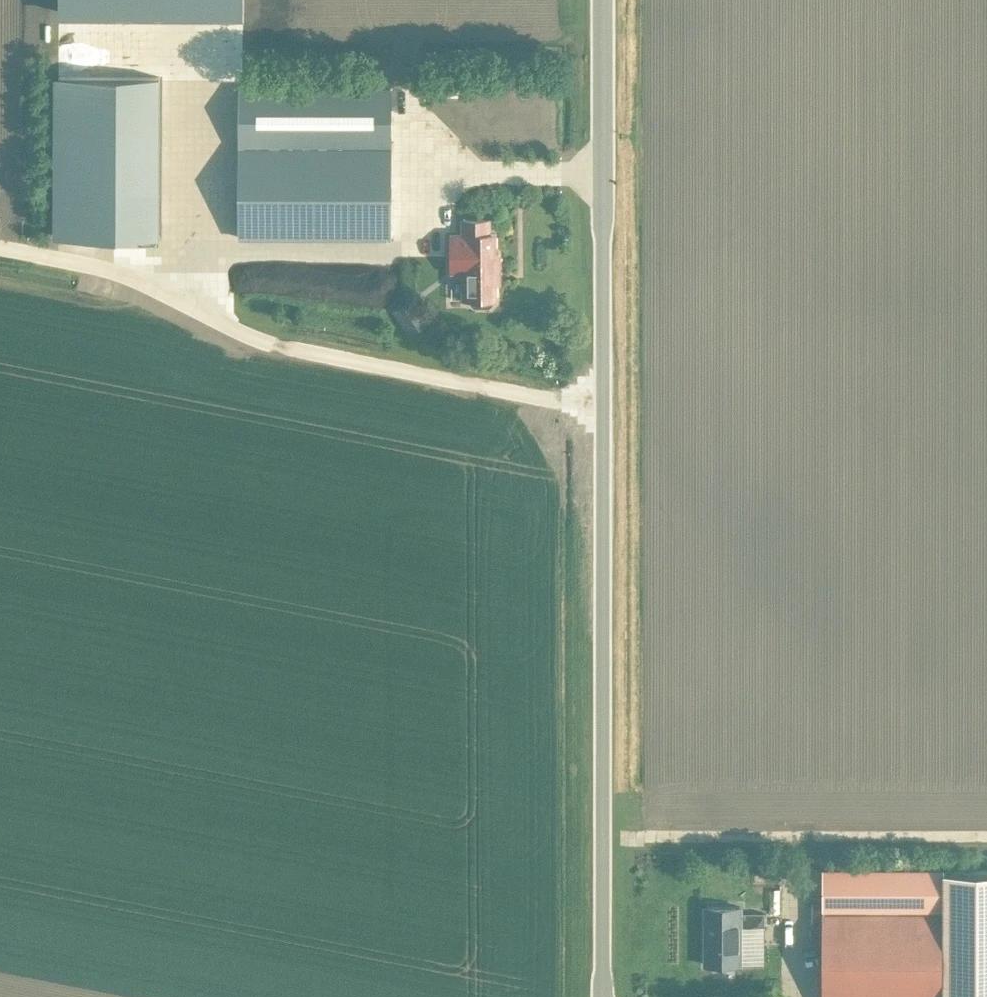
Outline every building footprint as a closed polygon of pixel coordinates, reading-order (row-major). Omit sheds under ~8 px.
[(158,237),(159,77),(58,77),(57,237),(158,237)] [(390,238),(391,88),(240,88),(240,237),(390,238)] [(495,271),(498,271),(498,254),(495,254),(494,234),(489,234),(489,220),(463,220),(463,238),(451,238),(451,271),(463,271),(464,299),(470,299),(470,303),(474,307),(489,307),(493,303),(493,299),(495,299),(495,271)] [(824,871),(824,910),(941,911),(941,871),(824,871)] [(764,927),(765,913),(740,913),(740,907),(706,907),(706,965),(740,965),(740,927),(764,927)] [(941,911),(824,910),(824,996),(940,996),(941,911)]
